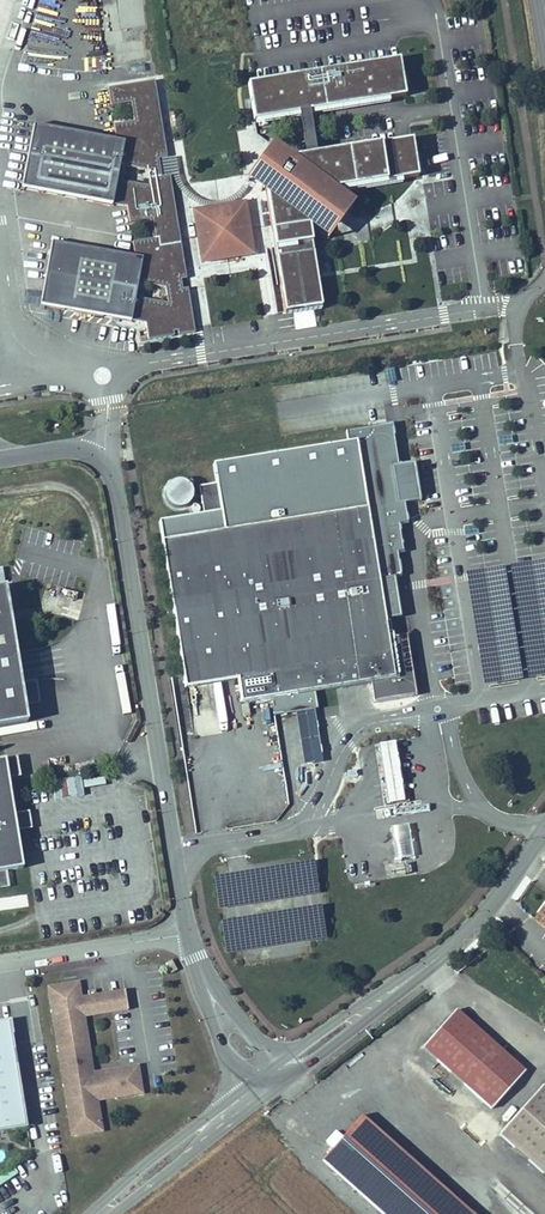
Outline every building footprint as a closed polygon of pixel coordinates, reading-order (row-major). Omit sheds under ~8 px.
[(403,58),(253,79),(260,119),(409,94),(403,58)] [(159,83),(111,91),(115,108),(134,105),(138,125),(119,126),(122,143),(37,128),(25,190),(130,209),(133,224),(153,222),(157,241),(138,245),(139,259),(55,245),(44,308),(135,325),(136,324),(150,326),(153,343),(178,339),(177,334),(182,333),(182,338),(198,335),(191,292),(185,293),(183,282),(189,281),(173,178),(165,179),(162,162),(171,161),(159,83)] [(415,138),(303,156),(279,141),(255,176),(272,191),(290,315),(298,315),(300,328),(317,326),(314,311),(325,309),(314,222),(334,237),(360,199),(347,189),(421,178),(415,138)] [(215,205),(195,208),(203,258),(254,250),(246,199),(225,203),(226,208),(215,210),(215,205)] [(262,314),(274,314),(272,267),(260,267),(262,314)] [(220,515),(161,525),(186,672),(238,663),(240,675),(244,698),(374,676),(377,697),(420,689),(410,628),(392,632),(389,617),(389,614),(404,611),(393,546),(377,549),(369,501),(358,443),(212,467),(220,515)] [(182,475),(160,488),(173,508),(194,495),(182,475)] [(373,498),(369,498),(369,501),(377,549),(393,546),(404,611),(389,614),(389,617),(408,614),(395,542),(382,545),(373,498)] [(544,674),(544,558),(469,570),(487,683),(544,674)] [(3,584),(0,585),(0,727),(27,722),(3,584)] [(238,663),(186,672),(188,684),(240,675),(238,663)] [(379,746),(389,806),(407,803),(397,743),(379,746)] [(27,868),(20,827),(18,816),(7,758),(0,759),(0,873),(27,868)] [(26,815),(18,816),(20,827),(28,826),(26,815)] [(391,831),(396,861),(413,858),(408,828),(391,831)] [(172,962),(177,972),(183,969),(177,959),(172,962)] [(78,982),(48,986),(70,1132),(100,1127),(96,1099),(92,1072),(84,1017),(81,998),(78,982)] [(102,995),(81,998),(84,1017),(127,1010),(124,991),(102,995)] [(0,1021),(0,1131),(30,1126),(13,1019),(0,1021)] [(527,1084),(459,1019),(425,1057),(492,1121),(527,1084)] [(137,1065),(92,1072),(96,1099),(141,1092),(137,1065)] [(544,1097),(500,1144),(544,1185),(544,1098),(544,1097)] [(358,1114),(341,1135),(335,1129),(325,1141),(331,1147),(319,1160),(365,1198),(352,1213),(477,1213),(358,1114)]
